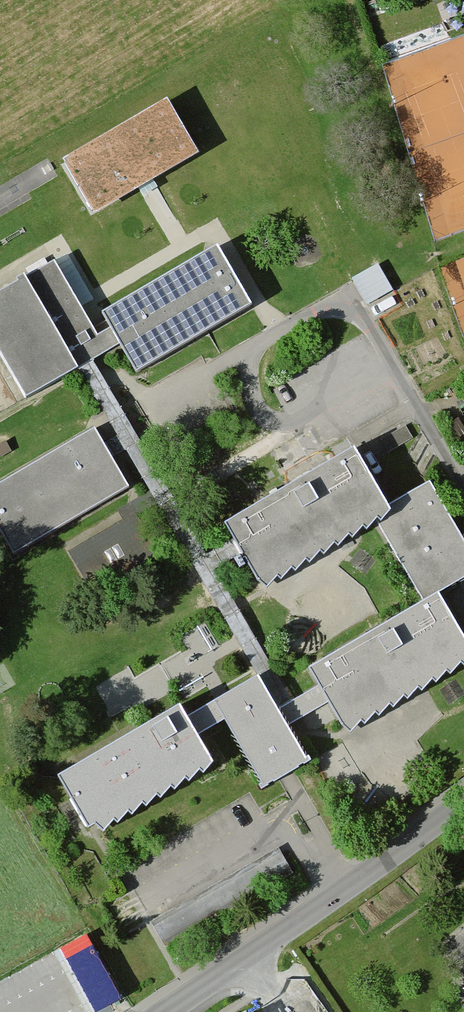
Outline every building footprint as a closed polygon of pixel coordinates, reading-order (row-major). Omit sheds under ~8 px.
[(194,151),(165,101),(66,158),(94,208),(194,151)] [(216,237),(101,304),(137,367),(252,300),(216,237)] [(0,283),(0,357),(20,396),(103,354),(52,256),(0,283)] [(391,290),(378,267),(355,280),(368,303),(391,290)] [(97,429),(0,480),(0,513),(18,548),(129,490),(97,429)] [(362,442),(229,514),(263,577),(378,515),(397,505),(362,442)] [(397,505),(378,515),(422,595),(443,584),(463,573),(463,541),(433,485),(397,505)] [(443,584),(422,595),(308,658),(346,727),(463,664),(463,623),(443,584)] [(309,756),(261,670),(211,698),(259,783),(309,756)] [(219,754),(184,693),(61,763),(96,824),(219,754)] [(68,953),(88,1011),(105,1011),(121,1006),(99,943),(68,953)]
